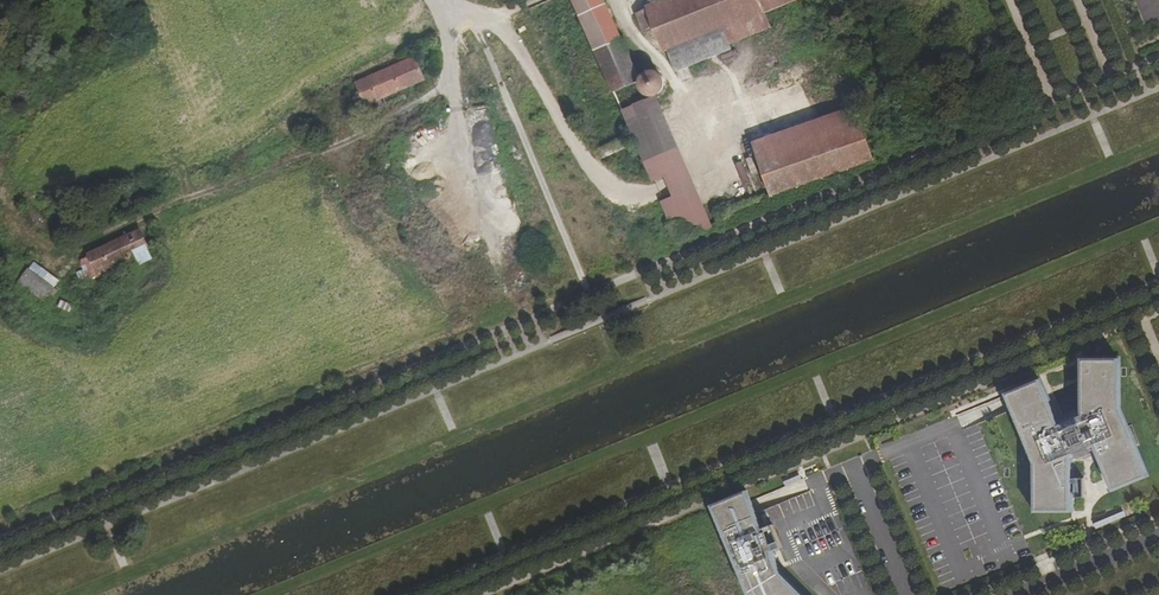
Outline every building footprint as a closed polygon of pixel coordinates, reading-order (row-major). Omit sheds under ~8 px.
[(572,14),(602,2),(601,0),(566,0),(572,14)] [(631,8),(638,25),(641,24),(650,45),(660,46),(702,30),(759,7),(777,0),(652,0),(631,8)] [(572,14),(587,46),(616,33),(602,2),(572,14)] [(702,30),(709,47),(765,25),(759,7),(702,30)] [(666,64),(709,47),(702,30),(660,46),(666,64)] [(587,46),(606,90),(629,80),(632,84),(636,89),(641,91),(649,91),(656,86),(657,80),(655,74),(652,69),(646,68),(639,70),(634,72),(616,33),(587,46)] [(354,88),(358,97),(418,71),(407,47),(348,73),(352,81),(346,83),(349,90),(354,88)] [(673,239),(709,227),(648,91),(614,107),(621,122),(673,239)] [(748,141),(768,196),(869,160),(850,106),(748,141)] [(418,146),(401,150),(402,158),(420,154),(418,146)] [(749,191),(756,187),(751,175),(757,173),(751,160),(738,166),(749,191)] [(412,181),(429,175),(424,161),(407,167),(412,181)] [(481,172),(486,187),(504,182),(500,167),(481,172)] [(77,267),(88,288),(130,265),(132,269),(138,266),(136,262),(142,259),(145,265),(155,260),(149,249),(138,230),(90,256),(91,259),(77,267)] [(52,277),(56,284),(66,278),(63,272),(52,277)] [(50,294),(57,306),(65,301),(59,289),(50,294)] [(1010,402),(1035,463),(1034,513),(1070,511),(1071,455),(1061,442),(1089,431),(1095,446),(1113,490),(1147,475),(1118,407),(1118,359),(1082,359),(1083,415),(1057,426),(1039,381),(1007,395),(1010,402)] [(1089,431),(1061,442),(1071,455),(1095,446),(1089,431)] [(782,479),(786,492),(805,485),(800,473),(782,479)] [(753,592),(756,594),(808,594),(785,571),(775,549),(766,528),(757,506),(749,488),(715,503),(753,592)] [(775,524),(766,528),(775,549),(785,545),(775,524)]
